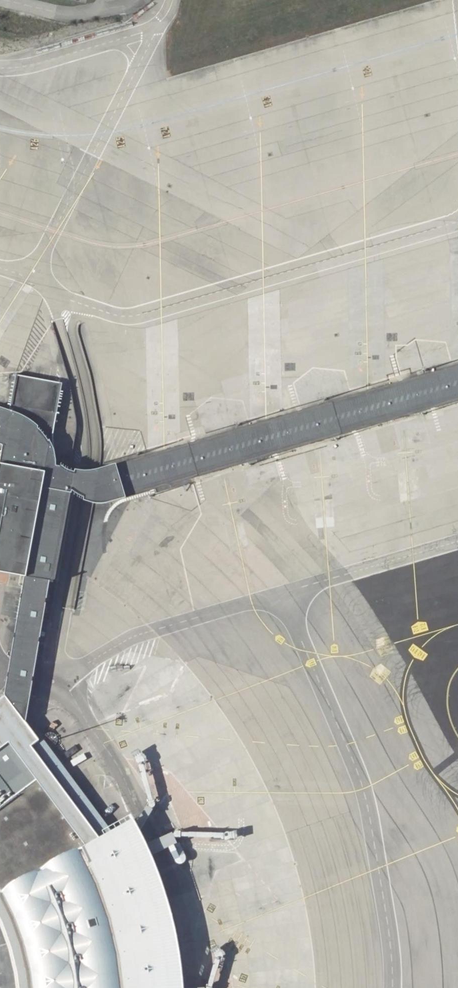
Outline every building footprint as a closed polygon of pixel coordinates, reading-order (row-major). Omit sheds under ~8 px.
[(51,580),(57,581),(73,492),(86,499),(92,501),(94,502),(98,503),(103,503),(109,502),(139,494),(188,480),(269,456),(355,431),(430,409),(457,401),(457,365),(455,366),(389,385),(294,413),(210,437),(101,469),(95,470),(90,470),(84,469),(70,465),(60,462),(59,454),(57,448),(54,441),(64,383),(14,374),(8,405),(0,403),(0,444),(2,445),(0,458),(0,570),(28,575),(6,695),(0,699),(0,918),(2,922),(10,945),(16,970),(18,987),(202,987),(202,986),(181,987),(180,956),(174,918),(162,878),(151,853),(175,842),(169,831),(144,842),(138,830),(151,808),(142,804),(131,821),(125,811),(106,822),(41,737),(37,739),(26,723),(51,580)]
